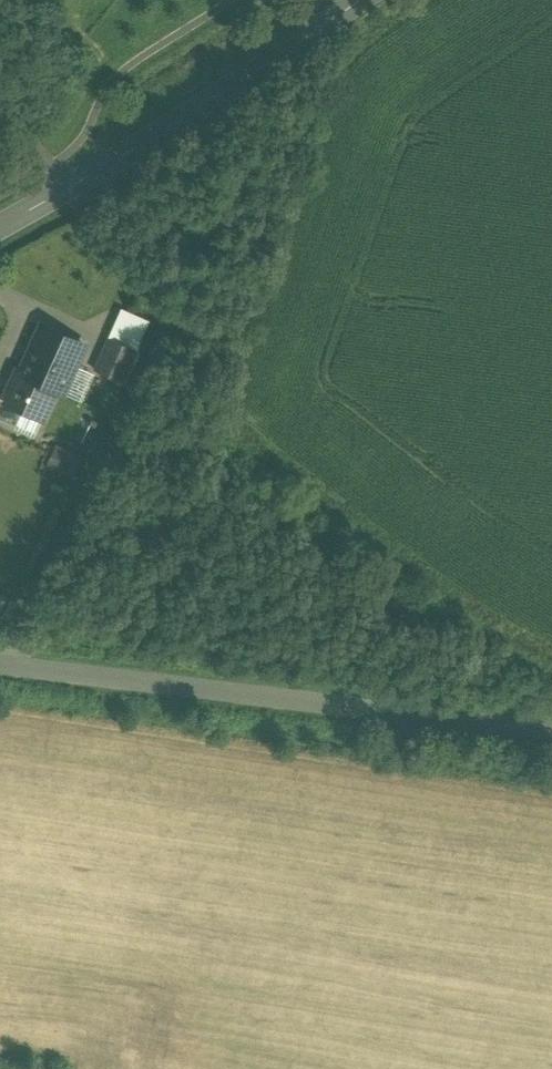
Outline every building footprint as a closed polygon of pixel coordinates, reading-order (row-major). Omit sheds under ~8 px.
[(71,366),(27,346),(4,396),(48,416),(71,366)] [(116,367),(94,357),(80,388),(101,398),(116,367)] [(45,471),(70,481),(82,455),(56,444),(45,471)]
